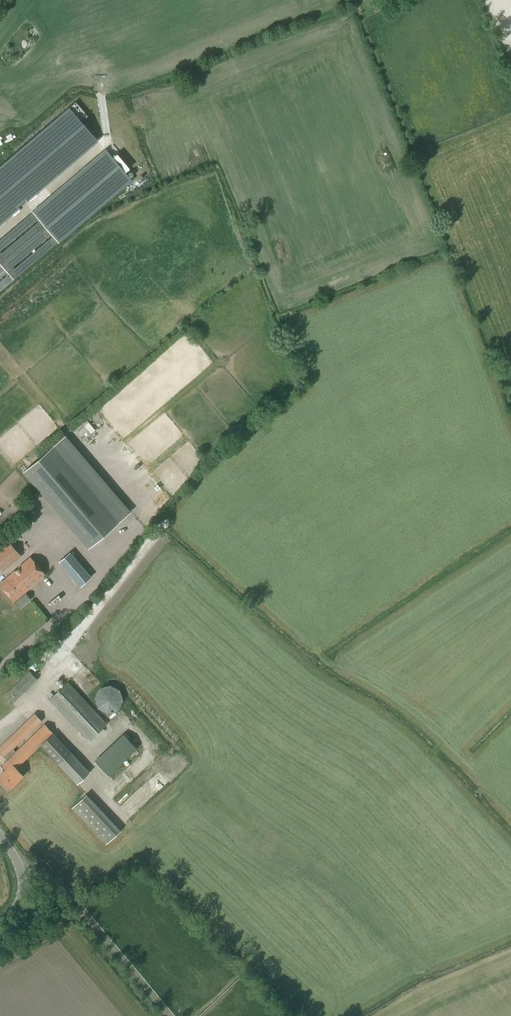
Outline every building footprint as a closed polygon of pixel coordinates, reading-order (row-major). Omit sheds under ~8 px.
[(32,213),(41,224),(57,243),(58,244),(132,181),(105,150),(32,213)] [(10,210),(0,197),(0,219),(10,210)] [(57,243),(41,224),(32,213),(0,240),(0,263),(14,279),(57,243)] [(12,280),(14,279),(0,263),(0,290),(12,280)] [(65,436),(23,472),(88,548),(130,512),(65,436)] [(20,556),(9,543),(0,551),(0,568),(2,571),(20,556)] [(59,562),(80,586),(91,577),(70,553),(59,562)] [(30,557),(0,583),(0,586),(19,609),(30,599),(24,592),(44,574),(30,557)] [(37,679),(29,671),(25,667),(18,675),(22,679),(4,697),(11,704),(37,679)] [(88,741),(106,724),(67,682),(49,699),(88,741)] [(94,697),(97,708),(107,713),(117,710),(122,700),(119,690),(110,685),(99,688),(94,697)] [(89,772),(44,724),(15,751),(12,748),(41,721),(35,714),(0,747),(0,753),(11,764),(0,775),(0,778),(9,788),(23,775),(16,767),(39,745),(76,784),(89,772)] [(107,775),(136,748),(123,734),(94,762),(107,775)] [(118,831),(84,795),(71,808),(72,809),(70,810),(104,845),(118,831)]
